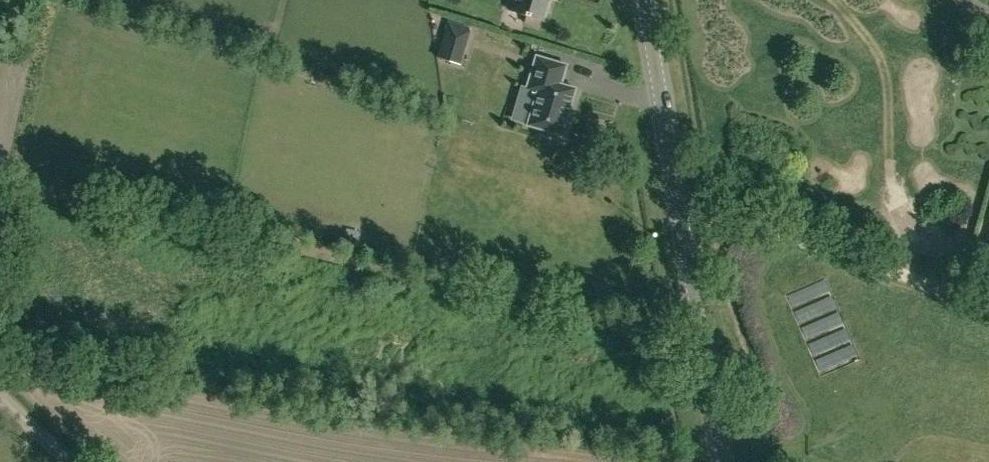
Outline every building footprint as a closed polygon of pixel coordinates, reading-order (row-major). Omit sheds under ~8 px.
[(510,10),(542,20),(548,0),(513,0),(510,10)] [(464,45),(469,28),(448,22),(442,39),(464,45)] [(569,63),(535,54),(526,86),(536,90),(526,125),(541,130),(540,133),(556,138),(557,135),(563,137),(577,87),(563,83),(569,63)]
